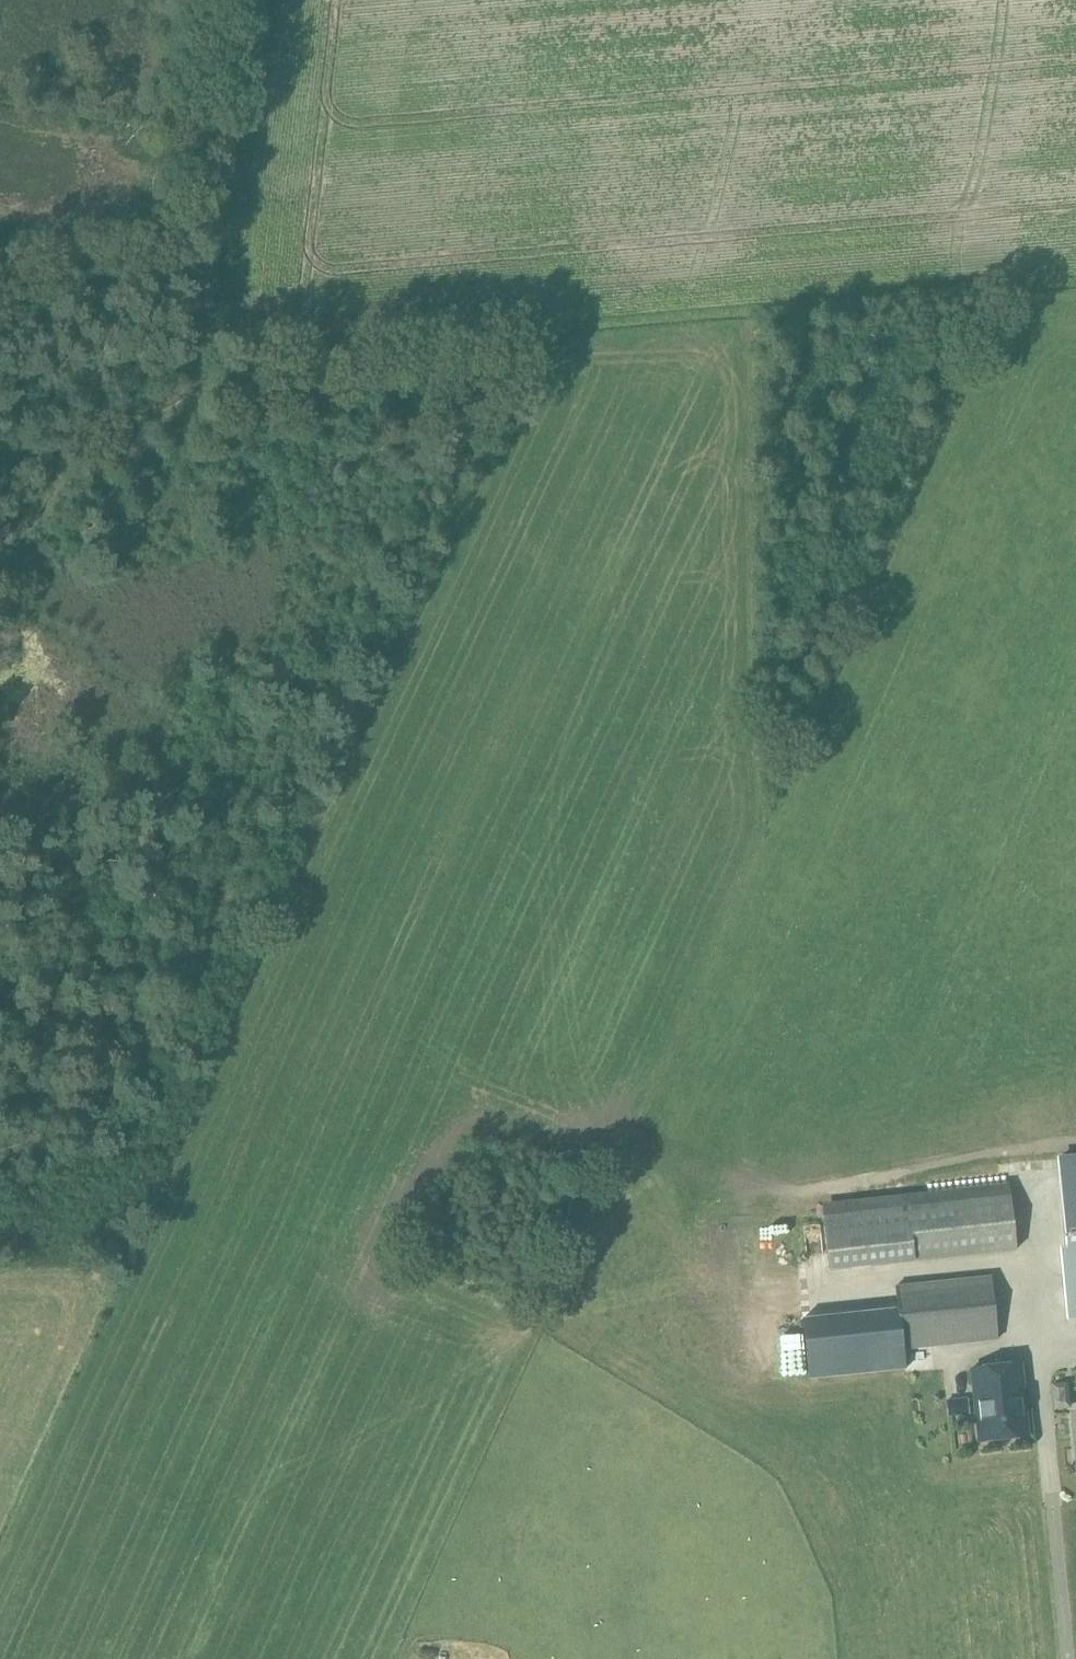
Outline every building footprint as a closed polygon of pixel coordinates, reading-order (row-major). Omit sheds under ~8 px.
[(1072,1316),(1075,1315),(1075,1151),(1059,1152),(1072,1316)] [(1014,1254),(1007,1200),(823,1222),(829,1277),(1014,1254)] [(991,1274),(895,1285),(897,1307),(902,1350),(998,1340),(991,1274)] [(897,1307),(802,1317),(808,1380),(904,1370),(902,1350),(897,1307)] [(979,1441),(1029,1436),(1022,1364),(972,1368),(979,1441)] [(1068,1382),(1051,1384),(1053,1409),(1070,1408),(1068,1382)]
